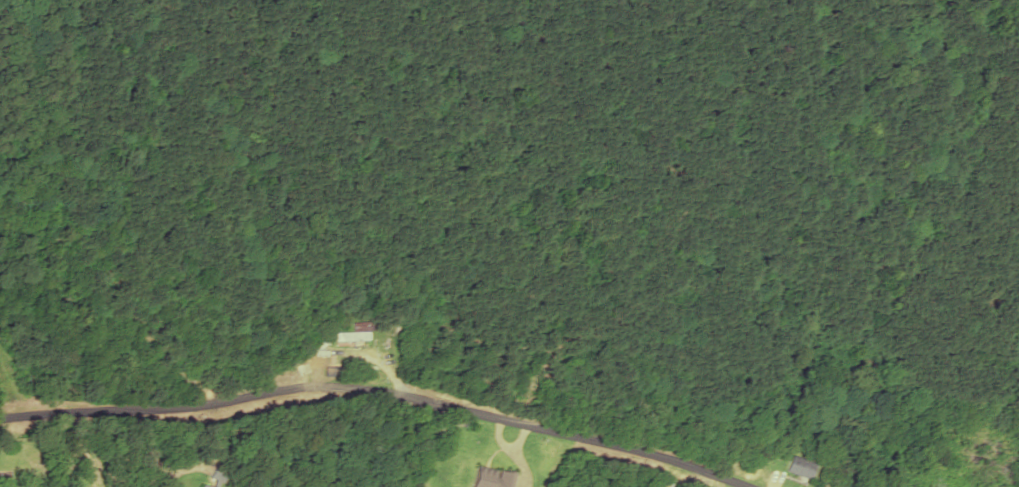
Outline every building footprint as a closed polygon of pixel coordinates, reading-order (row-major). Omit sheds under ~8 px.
[(366,340),(366,329),(385,329),(385,320),(349,320),(349,332),(339,332),(339,340),(366,340)] [(806,481),(813,465),(790,454),(783,470),(806,481)] [(516,473),(478,465),(473,486),(513,486),(516,473)]
